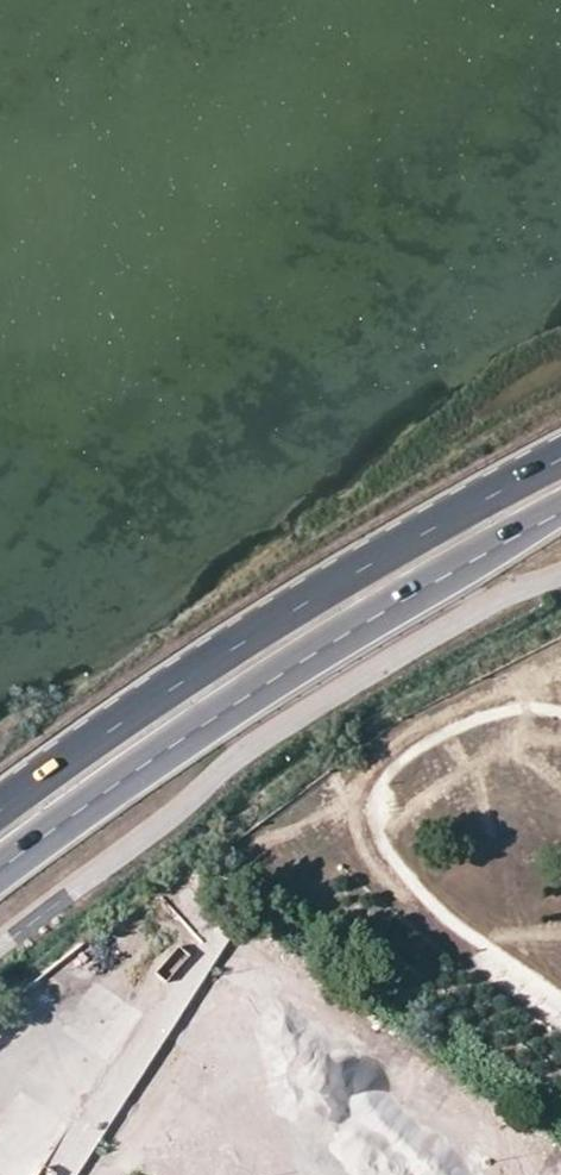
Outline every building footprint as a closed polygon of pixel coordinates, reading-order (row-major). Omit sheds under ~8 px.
[(240,1020),(269,961),(253,953),(224,1012),(240,1020)] [(335,1019),(372,1051),(361,1064),(345,1050),(327,1071),(355,1096),(385,1062),(376,1054),(387,1041),(346,1006),(335,1019)] [(189,1021),(180,1034),(211,1056),(220,1044),(189,1021)] [(370,1123),(387,1133),(397,1117),(422,1132),(453,1081),(396,1048),(379,1075),(393,1083),(370,1123)] [(105,1124),(140,1151),(184,1093),(148,1066),(105,1124)] [(513,1127),(475,1102),(454,1088),(410,1155),(437,1173),(442,1167),(454,1174),(486,1174),(496,1160),(492,1158),(513,1127)] [(61,1114),(18,1089),(0,1119),(0,1174),(25,1174),(61,1114)] [(367,1091),(356,1115),(370,1121),(381,1098),(367,1091)] [(192,1166),(216,1114),(185,1099),(161,1152),(192,1166)] [(199,1174),(235,1174),(239,1169),(250,1174),(270,1174),(281,1154),(226,1125),(199,1174)] [(110,1134),(101,1148),(128,1167),(138,1152),(110,1134)] [(112,1161),(92,1149),(77,1174),(103,1174),(112,1161)] [(142,1172),(147,1174),(186,1174),(189,1169),(153,1151),(142,1172)] [(540,1163),(523,1152),(508,1174),(532,1174),(540,1163)] [(538,1174),(560,1174),(560,1169),(547,1160),(538,1174)]
